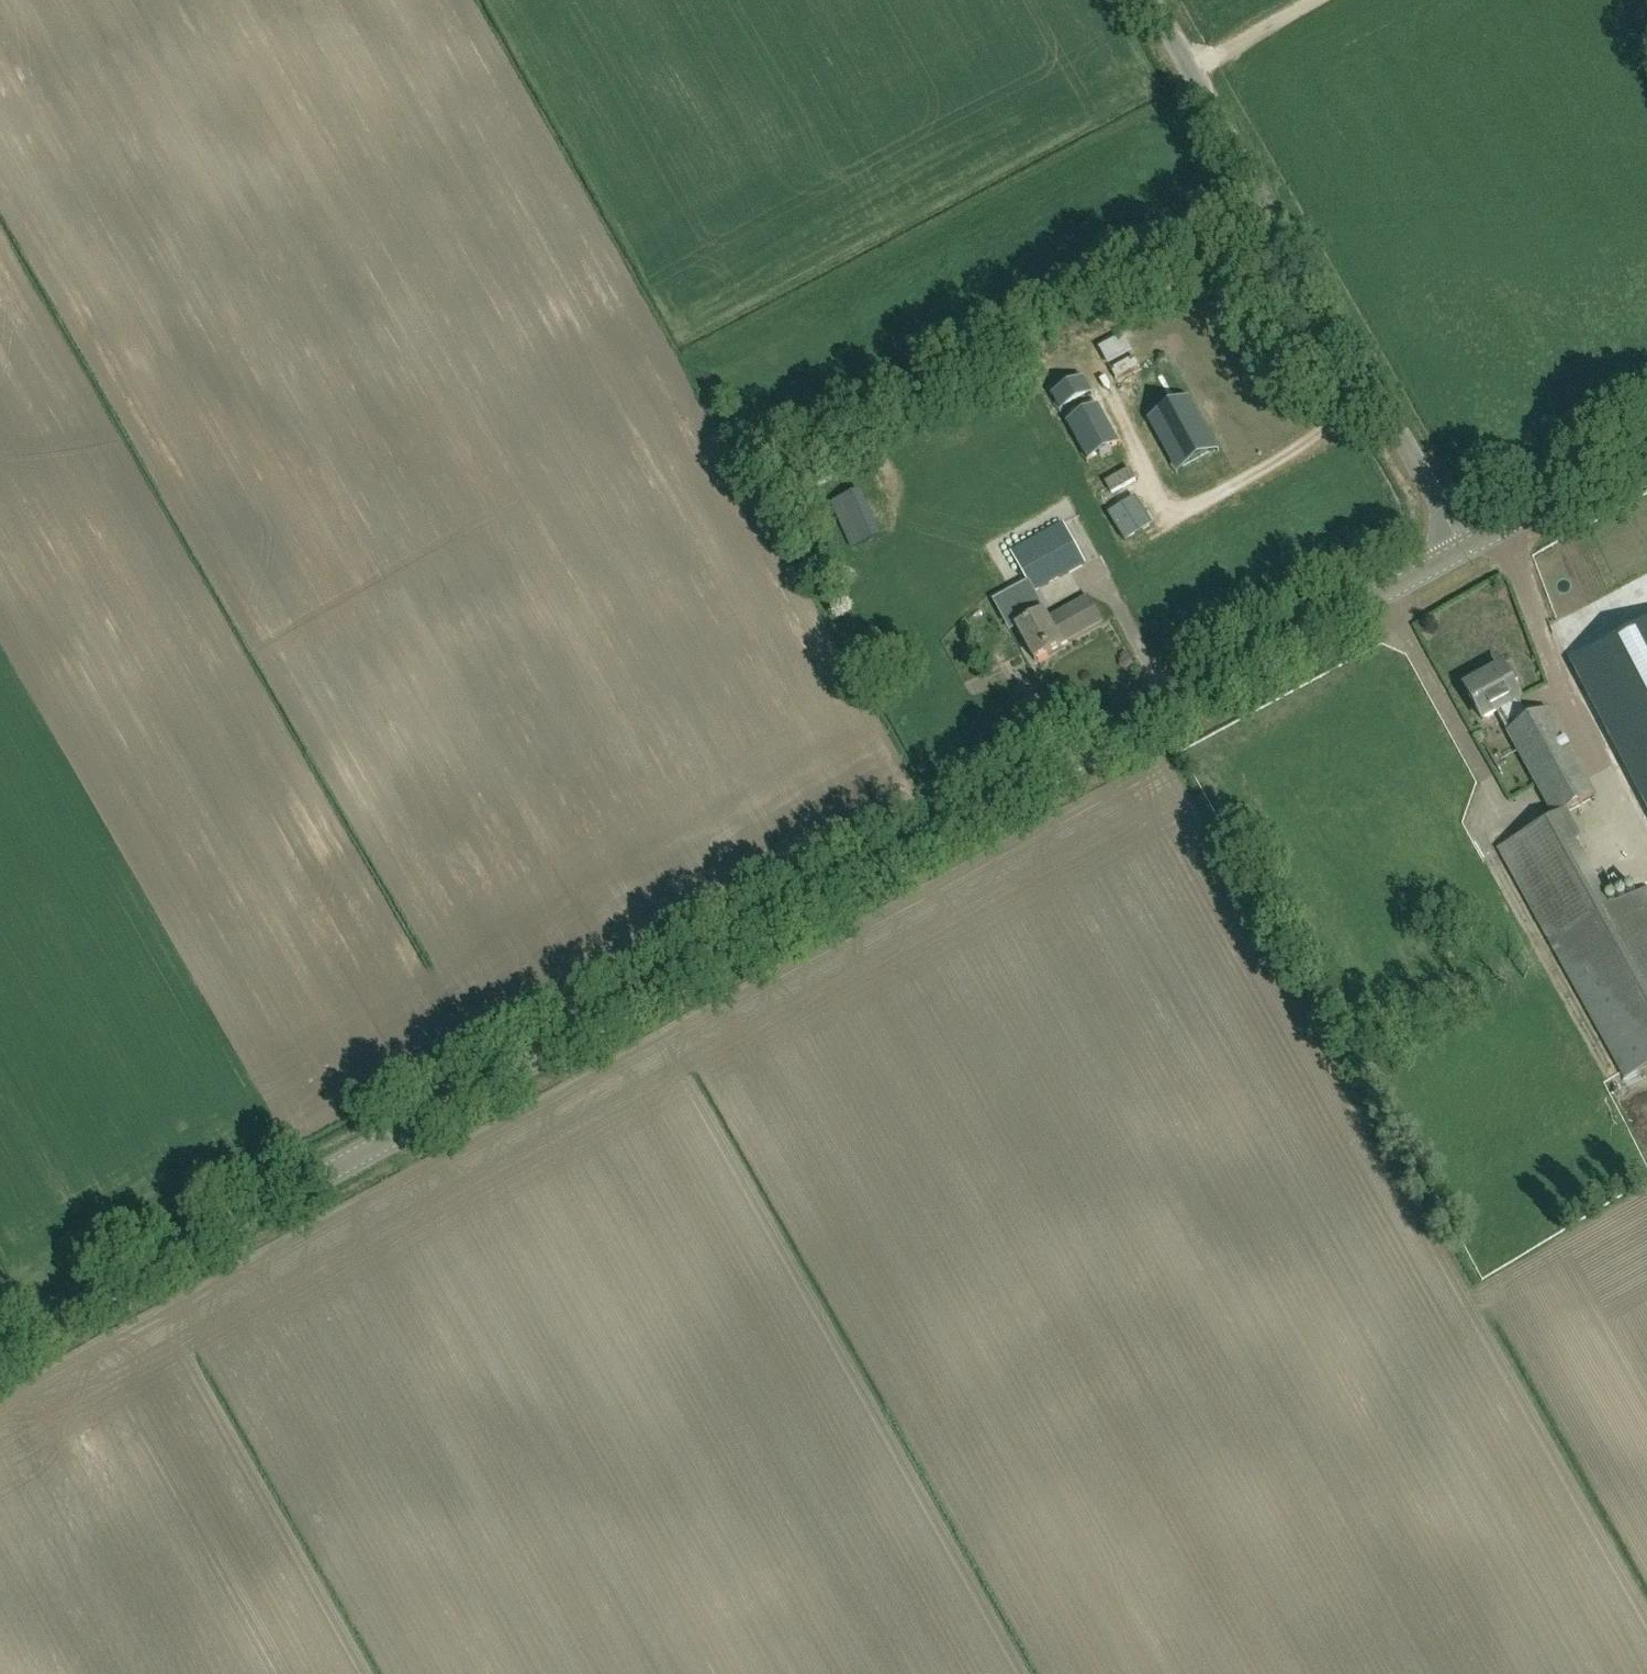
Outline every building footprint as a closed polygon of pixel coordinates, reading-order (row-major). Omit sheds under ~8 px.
[(1083,384),(1053,400),(1061,414),(1091,398),(1083,384)] [(1187,403),(1151,422),(1176,470),(1213,451),(1187,403)] [(1097,406),(1068,423),(1088,460),(1118,444),(1097,406)] [(1062,524),(1011,551),(1028,582),(1007,594),(1023,623),(1016,626),(1034,660),(1062,645),(1060,642),(1066,638),(1068,640),(1102,622),(1089,599),(1049,620),(1034,592),(1084,564),(1062,524)] [(1646,807),(1646,629),(1574,667),(1646,807)] [(1646,888),(1608,910),(1571,842),(1577,838),(1564,814),(1597,797),(1548,709),(1529,719),(1519,700),(1520,699),(1511,684),(1518,680),(1510,666),(1504,669),(1503,668),(1466,688),(1483,719),(1497,712),(1508,731),(1507,731),(1555,818),(1499,848),(1625,1078),(1646,1066),(1646,889),(1646,888)]
